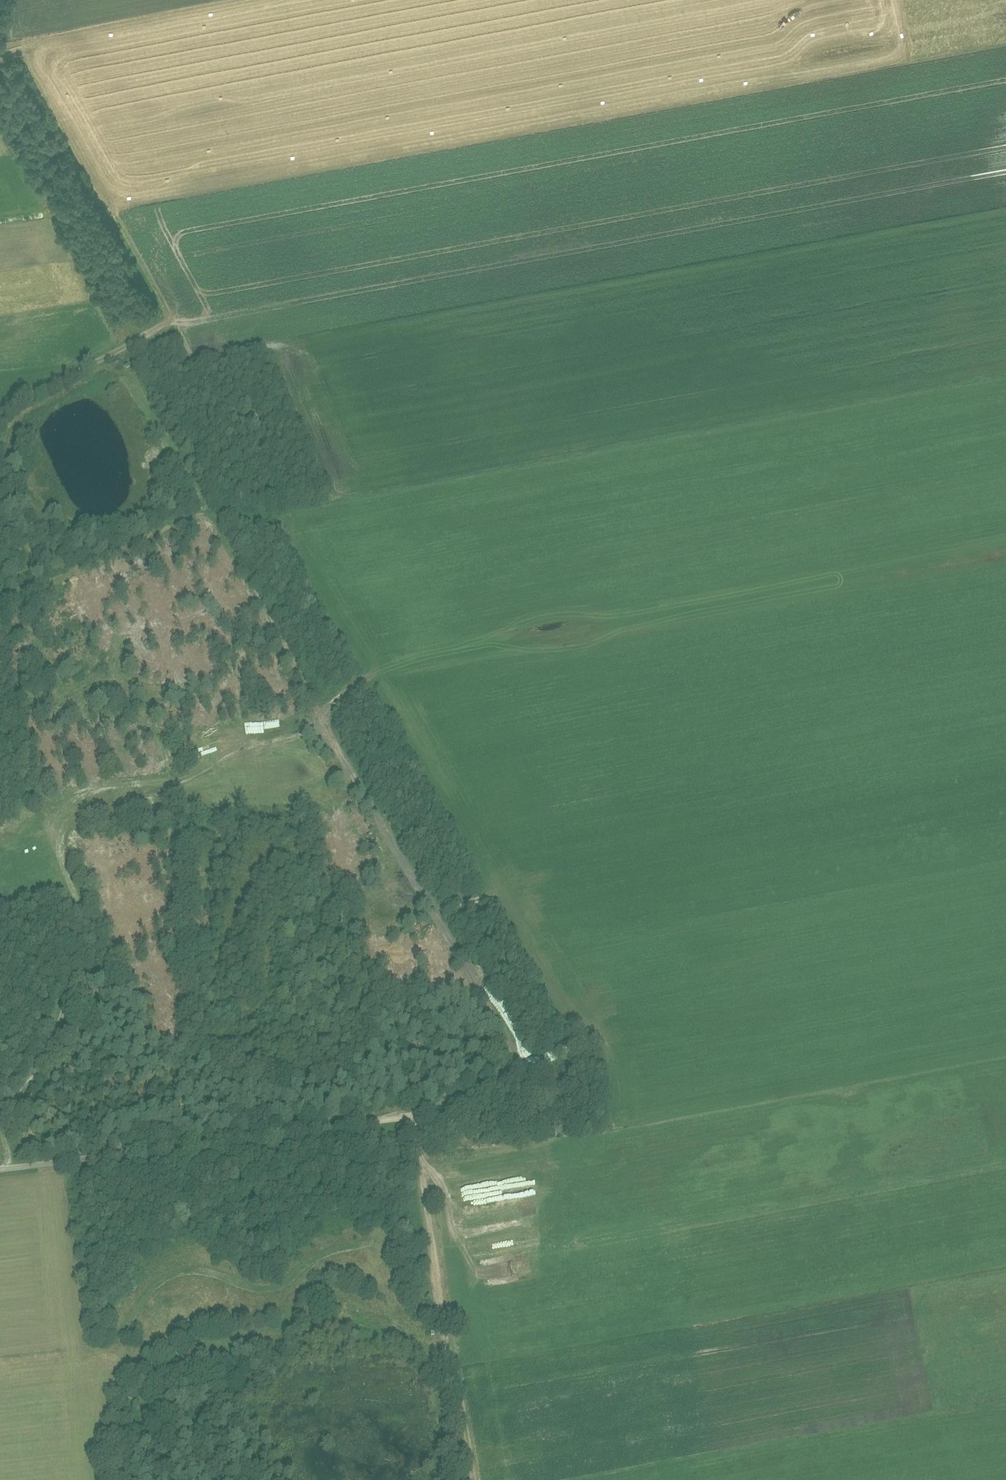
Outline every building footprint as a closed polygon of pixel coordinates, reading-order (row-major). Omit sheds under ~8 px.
[(387,874),(395,868),(386,857),(379,863),(387,874)]
